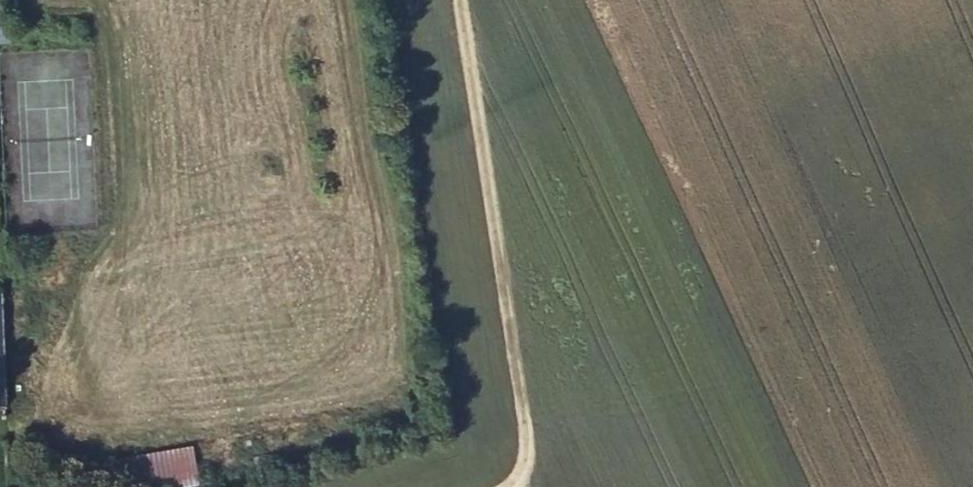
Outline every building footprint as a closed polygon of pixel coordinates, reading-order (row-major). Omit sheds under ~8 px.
[(2,281),(0,281),(0,408),(10,408),(2,281)] [(131,457),(138,486),(171,486),(194,483),(189,449),(131,457)]
